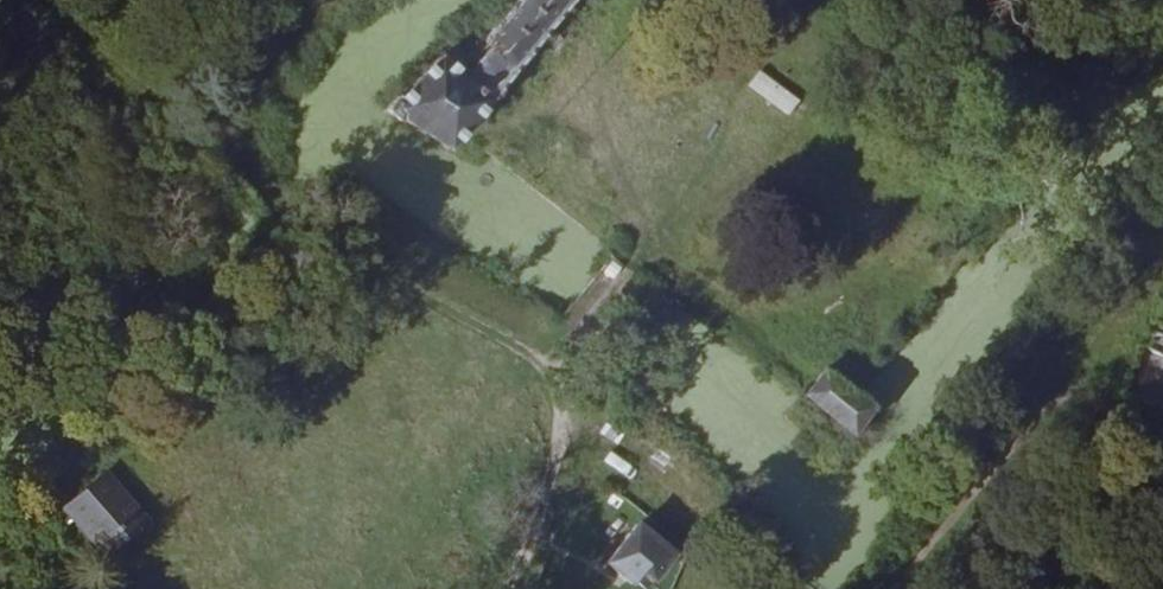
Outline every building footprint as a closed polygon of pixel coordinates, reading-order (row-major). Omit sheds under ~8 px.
[(585,0),(524,0),(462,76),(445,60),(428,77),(403,105),(400,103),(390,117),(404,128),(407,124),(455,156),(468,140),(496,106),(497,107),(585,0)] [(804,101),(763,71),(753,85),(794,116),(804,101)] [(1158,331),(1149,350),(1162,357),(1162,333),(1158,331)] [(859,401),(828,377),(808,402),(858,440),(877,416),(859,401)] [(148,519),(106,473),(65,509),(107,555),(148,519)] [(645,533),(613,571),(634,588),(657,588),(680,561),(645,533)]
